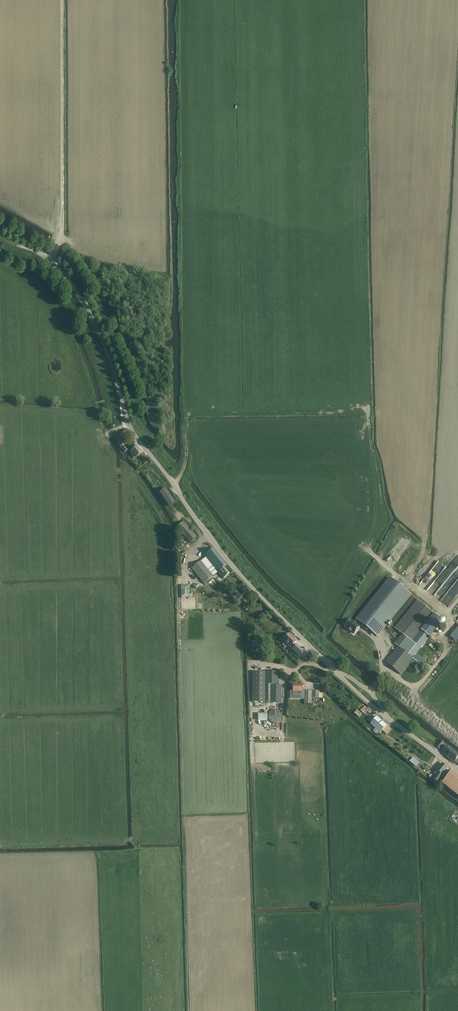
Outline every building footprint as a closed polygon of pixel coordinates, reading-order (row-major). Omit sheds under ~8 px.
[(119,447),(124,444),(121,438),(116,441),(119,447)] [(136,457),(141,453),(136,447),(131,451),(136,457)] [(169,507),(172,505),(175,502),(166,489),(160,493),(169,507)] [(190,543),(197,537),(184,521),(177,527),(190,543)] [(201,561),(192,568),(204,583),(214,575),(218,572),(223,579),(229,573),(224,567),(227,565),(213,548),(208,552),(204,556),(205,557),(201,561)] [(378,636),(411,595),(391,578),(357,619),(355,622),(351,620),(346,626),(355,634),(360,627),(359,626),(361,623),(378,636)] [(414,659),(413,658),(416,654),(430,637),(424,632),(421,630),(423,628),(435,614),(417,600),(394,628),(402,634),(394,644),(398,646),(385,662),(401,675),(410,663),(414,659)] [(289,633),(283,639),(291,647),(291,646),(293,647),(292,649),(299,656),(304,652),(296,644),(295,645),(294,643),(296,641),(289,633)] [(416,654),(413,658),(414,659),(419,663),(422,666),(425,661),(416,654)] [(414,659),(410,664),(415,667),(419,663),(414,659)] [(253,672),(252,672),(252,703),(265,703),(270,703),(281,703),(281,698),(281,685),(277,685),(277,679),(278,672),(266,672),(253,672)] [(293,695),(297,695),(297,691),(301,691),(301,698),(304,698),(304,704),(311,704),(311,698),(318,699),(318,691),(304,691),(302,691),(302,685),(293,685),(293,691),(293,695)] [(387,734),(391,729),(387,726),(387,725),(377,717),(371,724),(370,725),(375,729),(373,731),(378,736),(381,733),(383,731),(387,734)] [(443,751),(443,752),(448,755),(447,756),(455,762),(455,761),(457,763),(457,754),(452,750),(449,747),(447,746),(444,749),(443,751)] [(416,767),(419,763),(413,758),(410,762),(416,767)] [(433,776),(431,778),(434,780),(438,783),(443,775),(448,767),(442,763),(437,770),(437,771),(435,774),(437,775),(436,777),(435,778),(433,776)] [(453,771),(443,784),(457,796),(457,775),(453,771)]
